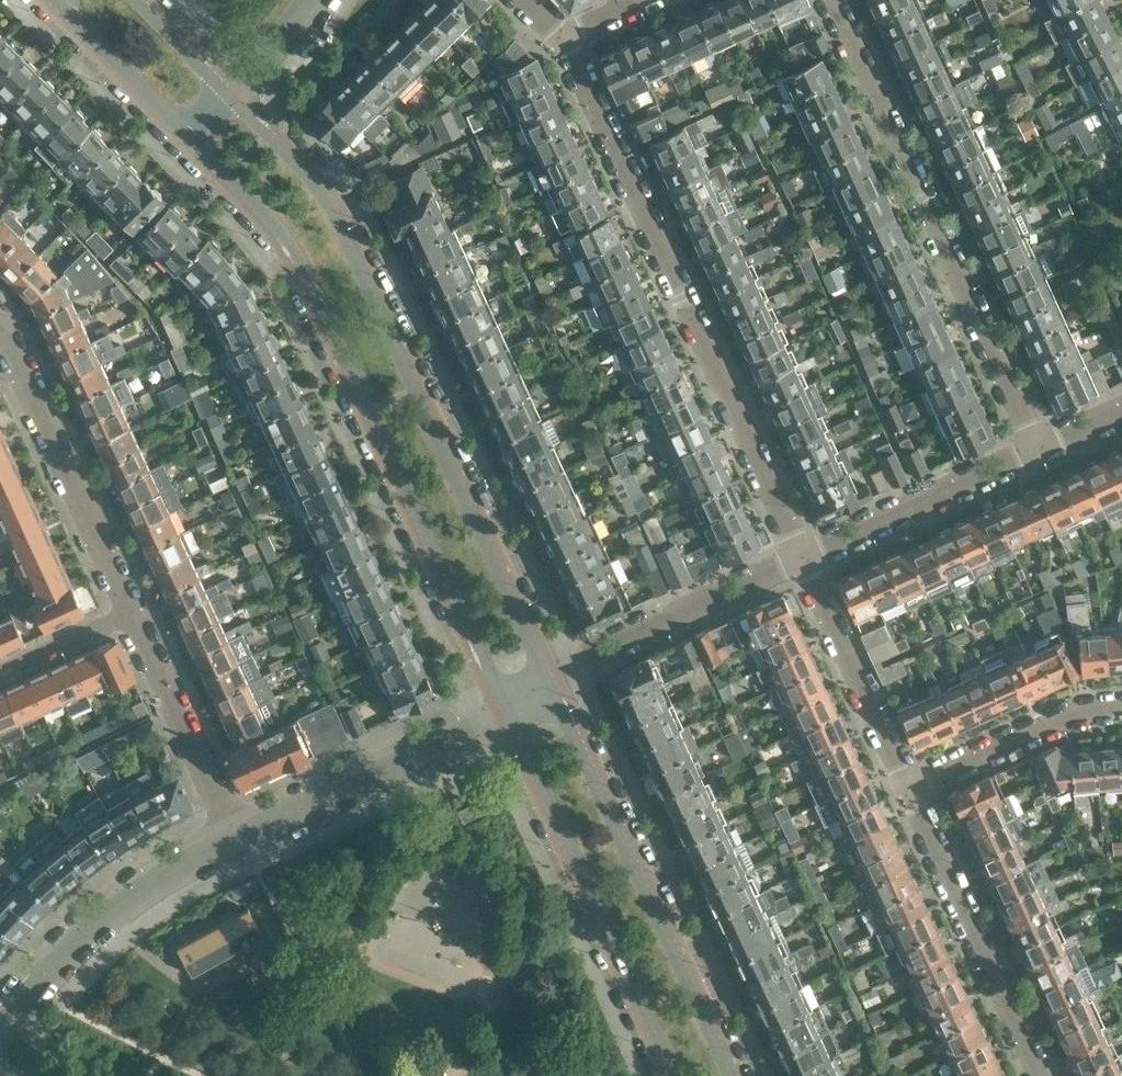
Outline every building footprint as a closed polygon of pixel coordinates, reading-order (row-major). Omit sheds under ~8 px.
[(421,7),(453,39),(472,21),(451,0),(423,0),(424,4),(421,7)] [(472,21),(492,2),(491,0),(451,0),(472,21)] [(717,2),(733,37),(756,27),(743,0),(722,0),(717,2)] [(756,27),(777,18),(769,0),(743,0),(756,27)] [(777,18),(779,23),(796,15),(802,29),(803,28),(818,22),(808,0),(769,0),(777,18)] [(870,3),(869,6),(872,13),(875,13),(877,16),(910,0),(869,0),(870,3)] [(877,16),(881,24),(879,27),(882,33),(885,34),(886,37),(924,20),(914,0),(910,0),(877,16)] [(985,10),(993,7),(990,0),(981,0),(985,10)] [(1060,12),(1058,13),(1059,14),(1086,0),(1054,0),(1060,12)] [(1059,14),(1069,35),(1105,16),(1097,0),(1086,0),(1059,14)] [(705,8),(696,12),(712,47),(733,37),(717,2),(716,3),(712,1),(706,4),(705,8)] [(405,22),(402,25),(435,57),(453,39),(421,7),(414,13),(410,13),(405,18),(405,22)] [(976,10),(963,16),(967,24),(980,18),(976,10)] [(924,20),(886,37),(890,46),(889,49),(892,55),(895,56),(896,58),(933,41),(927,27),(946,19),(943,11),(924,20)] [(674,22),(690,57),(695,68),(716,58),(712,47),(696,12),(686,17),(682,15),(676,18),(675,22),(674,22)] [(1105,16),(1069,35),(1061,39),(1072,61),(1081,57),(1116,39),(1105,16)] [(517,28),(508,19),(503,24),(513,34),(517,30),(517,29),(517,28)] [(653,31),(651,32),(667,67),(690,57),(674,22),(664,27),(660,25),(654,28),(653,31)] [(789,45),(796,61),(812,54),(829,47),(818,22),(803,28),(807,38),(789,45)] [(387,40),(384,43),(416,75),(435,57),(402,25),(395,32),(391,31),(386,36),(387,40)] [(990,40),(986,31),(974,37),(978,46),(990,40)] [(632,41),(630,42),(646,77),(667,67),(651,32),(642,37),(638,35),(633,37),(632,41)] [(0,36),(0,72),(18,54),(17,52),(17,49),(11,43),(8,42),(1,36),(0,36)] [(495,58),(500,72),(499,73),(510,97),(546,81),(544,77),(547,74),(544,67),(539,67),(535,56),(533,57),(515,37),(495,58)] [(993,43),(1001,61),(1010,56),(1002,39),(993,43)] [(1081,57),(1091,77),(1121,62),(1121,49),(1116,39),(1081,57)] [(933,41),(896,58),(900,67),(898,70),(902,77),(905,77),(906,79),(943,62),(933,41)] [(630,42),(598,57),(622,111),(626,109),(626,110),(637,106),(654,97),(649,83),(646,77),(630,42)] [(365,62),(364,62),(396,94),(416,75),(384,43),(383,44),(379,44),(374,48),(374,53),(365,62)] [(487,49),(476,59),(485,68),(495,58),(487,49)] [(996,51),(976,60),(980,70),(1001,61),(996,51)] [(0,72),(0,99),(4,104),(36,72),(35,71),(35,67),(29,61),(25,60),(18,54),(0,72)] [(778,55),(770,59),(775,70),(783,66),(778,55)] [(474,58),(465,65),(476,76),(485,68),(474,58)] [(783,74),(784,74),(794,97),(830,80),(828,77),(831,74),(828,68),(824,68),(820,58),(783,74)] [(1014,63),(1025,84),(1034,79),(1023,58),(1014,63)] [(356,70),(347,80),(378,112),(396,94),(364,62),(361,61),(356,66),(356,70)] [(943,62),(906,79),(910,88),(908,91),(911,98),(914,98),(916,101),(953,84),(943,62)] [(1091,77),(1103,100),(1121,90),(1121,62),(1091,77)] [(757,69),(750,72),(753,79),(760,76),(757,69)] [(36,72),(4,104),(22,122),(55,90),(53,89),(53,85),(47,79),(43,79),(36,72)] [(1013,81),(1009,72),(996,78),(1000,87),(1013,81)] [(338,88),(328,98),(360,130),(378,112),(347,80),(346,80),(342,80),(337,84),(338,88)] [(830,80),(794,97),(781,102),(784,108),(796,102),(804,118),(840,102),(838,98),(840,96),(838,90),(834,90),(830,80)] [(546,81),(510,97),(511,100),(507,103),(510,110),(515,108),(519,118),(555,102),(554,99),(556,96),(553,89),(550,89),(546,81)] [(737,83),(730,86),(733,94),(740,91),(737,83)] [(1012,83),(999,89),(1003,97),(1016,91),(1012,83)] [(962,106),(953,84),(916,101),(916,102),(915,106),(918,112),(921,113),(926,123),(962,106)] [(452,85),(440,96),(447,103),(459,92),(452,85)] [(727,86),(703,96),(707,106),(731,95),(727,86)] [(55,90),(22,122),(39,140),(72,108),(70,107),(70,103),(64,97),(60,96),(55,90)] [(749,90),(738,95),(742,106),(753,101),(749,90)] [(1103,100),(1121,137),(1121,90),(1103,100)] [(466,93),(455,98),(458,104),(461,111),(472,106),(466,93)] [(703,96),(692,101),(696,111),(707,106),(703,96)] [(643,118),(629,124),(636,140),(639,138),(669,125),(662,110),(654,97),(637,106),(643,118)] [(319,106),(309,116),(341,148),(360,130),(328,98),(324,98),(319,102),(319,106)] [(1036,106),(1046,128),(1055,123),(1045,101),(1036,106)] [(555,102),(519,118),(508,123),(512,132),(515,131),(520,144),(529,140),(531,139),(531,140),(565,124),(564,121),(566,118),(563,111),(559,111),(555,102)] [(676,102),(662,110),(669,124),(683,116),(676,102)] [(840,102),(804,118),(814,140),(849,123),(844,112),(846,109),(844,103),(840,103),(840,102)] [(458,104),(454,106),(457,112),(466,134),(471,132),(461,111),(458,104)] [(452,106),(443,111),(451,131),(454,139),(466,134),(457,112),(452,106)] [(962,106),(926,123),(926,124),(925,127),(927,133),(931,133),(935,144),(972,127),(962,106)] [(72,108),(39,140),(58,159),(91,127),(90,127),(82,119),(82,115),(77,109),(73,109),(72,108)] [(443,111),(431,116),(432,119),(442,141),(454,139),(451,131),(443,111)] [(763,112),(747,120),(755,136),(771,129),(763,112)] [(480,113),(471,117),(478,132),(486,128),(480,113)] [(647,141),(648,143),(651,142),(655,149),(653,153),(655,160),(660,160),(660,162),(695,147),(703,143),(696,129),(712,122),(708,114),(692,121),(685,125),(655,138),(654,137),(650,139),(650,140),(647,141)] [(1085,124),(1081,116),(1057,129),(1061,137),(1085,124)] [(1027,117),(1014,122),(1019,131),(1031,126),(1027,117)] [(432,129),(414,146),(422,153),(438,145),(442,141),(432,119),(427,123),(432,129)] [(849,123),(814,140),(824,163),(861,147),(859,142),(861,140),(858,134),(854,134),(849,123)] [(980,123),(972,127),(935,144),(936,145),(934,148),(937,155),(941,156),(945,166),(989,145),(980,123)] [(565,124),(531,140),(542,162),(576,147),(574,143),(576,141),(573,134),(570,133),(565,124)] [(91,127),(58,159),(76,177),(109,146),(108,146),(100,137),(100,134),(94,127),(91,127)] [(740,127),(731,132),(740,151),(750,147),(740,127)] [(1032,127),(1019,132),(1023,140),(1035,134),(1032,127)] [(487,133),(478,137),(487,158),(496,155),(487,133)] [(769,139),(760,143),(763,150),(772,146),(769,139)] [(0,144),(0,152),(3,155),(11,147),(4,140),(0,144)] [(409,141),(390,159),(397,165),(422,153),(414,146),(409,141)] [(695,147),(660,162),(661,162),(658,164),(659,166),(661,165),(665,172),(663,176),(665,181),(669,182),(670,184),(705,168),(700,157),(706,153),(701,144),(695,147)] [(990,145),(989,145),(945,166),(946,166),(944,170),(948,177),(951,177),(956,188),(999,167),(990,145)] [(109,146),(76,177),(93,195),(126,164),(118,156),(118,152),(112,146),(109,146)] [(576,147),(542,162),(532,167),(541,188),(585,167),(584,165),(586,162),(583,155),(580,155),(576,147)] [(861,147),(824,163),(835,186),(871,169),(865,156),(867,154),(865,149),(861,148),(861,147)] [(747,165),(760,159),(755,148),(740,155),(745,166),(747,165)] [(358,165),(357,164),(364,180),(384,171),(385,170),(397,165),(390,159),(383,152),(358,165)] [(782,155),(769,161),(774,174),(788,167),(782,155)] [(393,172),(387,175),(396,194),(401,192),(405,202),(385,212),(395,233),(405,229),(413,246),(451,228),(434,191),(435,190),(428,175),(444,168),(439,156),(396,176),(393,172)] [(1047,158),(1033,165),(1038,175),(1052,168),(1047,158)] [(126,164),(93,195),(112,214),(146,182),(144,179),(142,180),(136,174),(136,170),(130,164),(126,164)] [(705,168),(670,184),(675,194),(673,197),(676,203),(680,204),(681,206),(678,207),(678,208),(715,191),(709,177),(717,172),(713,164),(705,168)] [(0,176),(6,182),(16,172),(10,166),(0,176)] [(585,167),(541,188),(551,209),(596,190),(594,187),(597,185),(593,177),(590,177),(585,167)] [(750,175),(754,184),(768,178),(764,169),(750,175)] [(871,169),(835,186),(845,208),(881,191),(879,187),(881,185),(879,179),(875,179),(871,169)] [(992,170),(956,188),(954,192),(957,198),(960,199),(965,209),(1002,192),(992,170)] [(780,185),(785,196),(796,191),(791,180),(780,185)] [(46,191),(36,181),(31,186),(41,196),(46,191)] [(146,182),(112,214),(129,231),(132,228),(162,199),(161,197),(161,193),(155,187),(151,187),(146,182)] [(29,185),(19,196),(25,202),(36,192),(29,185)] [(507,185),(500,187),(507,202),(514,199),(507,185)] [(599,199),(596,190),(551,209),(562,233),(602,214),(601,214),(606,212),(604,209),(606,206),(603,200),(599,199)] [(771,191),(756,199),(760,208),(776,200),(771,191)] [(881,191),(845,208),(855,230),(891,214),(885,202),(888,199),(885,194),(882,193),(881,191)] [(716,192),(679,209),(679,210),(682,209),(684,214),(683,218),(685,224),(689,225),(690,227),(687,229),(688,229),(725,212),(716,192)] [(1002,192),(965,209),(966,210),(964,213),(967,220),(970,220),(975,230),(1012,213),(1034,203),(1029,194),(1008,204),(1002,192)] [(1077,201),(1083,214),(1093,209),(1086,196),(1077,201)] [(169,205),(138,235),(156,253),(187,223),(178,215),(178,212),(174,207),(171,207),(169,205)] [(47,206),(38,215),(45,222),(54,213),(47,206)] [(68,206),(60,214),(67,221),(74,213),(68,206)] [(19,233),(25,227),(6,208),(0,213),(0,251),(19,233)] [(511,208),(501,212),(508,230),(519,225),(511,208)] [(801,209),(792,213),(799,226),(808,222),(801,209)] [(725,212),(688,229),(689,231),(691,230),(694,236),(693,240),(695,246),(699,247),(700,249),(698,251),(735,234),(725,212)] [(1012,213),(975,230),(976,232),(974,235),(977,241),(980,242),(985,252),(1021,235),(1012,213)] [(891,214),(855,230),(866,254),(902,237),(900,233),(902,230),(899,224),(896,224),(891,214)] [(604,219),(574,232),(552,242),(556,251),(568,245),(574,257),(583,254),(618,238),(617,236),(619,234),(616,227),(613,227),(608,216),(603,218),(604,219)] [(451,228),(413,246),(417,255),(416,259),(419,266),(423,268),(424,270),(465,251),(458,236),(475,227),(472,219),(454,227),(451,229),(451,228)] [(187,223),(156,253),(175,273),(178,270),(193,254),(191,252),(203,241),(196,233),(196,230),(191,225),(188,225),(187,223)] [(759,223),(743,230),(748,240),(764,233),(759,223)] [(86,225),(78,233),(85,240),(93,232),(86,225)] [(103,257),(114,246),(96,228),(86,239),(103,257)] [(0,251),(0,267),(11,278),(38,252),(19,233),(0,251)] [(1086,241),(1082,233),(1075,237),(1079,245),(1086,241)] [(524,234),(516,237),(522,250),(530,246),(524,234)] [(735,234),(698,251),(699,253),(702,252),(704,258),(702,262),(705,268),(709,269),(710,271),(707,272),(708,274),(745,256),(735,234)] [(509,235),(501,239),(505,247),(513,243),(509,235)] [(813,235),(804,239),(809,250),(818,246),(813,235)] [(1021,235),(985,252),(985,253),(984,256),(987,262),(990,263),(995,274),(1034,256),(1032,257),(1021,235)] [(902,237),(866,254),(876,276),(912,259),(906,247),(908,245),(906,239),(903,238),(902,237)] [(618,238),(583,254),(574,257),(585,280),(628,260),(627,258),(629,255),(626,249),(623,249),(618,238)] [(193,254),(178,270),(194,287),(225,259),(216,249),(216,245),(211,240),(207,240),(206,239),(203,241),(191,252),(193,254)] [(76,257),(87,246),(81,240),(70,251),(76,257)] [(1046,240),(1036,245),(1040,252),(1050,247),(1046,240)] [(779,241),(708,274),(708,275),(711,274),(714,279),(712,284),(715,289),(719,290),(720,292),(717,293),(717,295),(755,278),(749,265),(783,249),(779,241)] [(57,274),(32,300),(37,311),(71,297),(72,298),(114,279),(87,246),(76,257),(58,275),(57,274)] [(1096,253),(1100,263),(1114,256),(1109,246),(1096,253)] [(819,248),(810,252),(815,264),(824,260),(819,248)] [(465,251),(424,270),(429,280),(427,284),(430,291),(434,292),(435,294),(476,275),(465,251)] [(38,252),(11,278),(32,300),(57,274),(58,275),(59,274),(38,252)] [(518,256),(506,261),(510,269),(522,264),(518,256)] [(804,256),(793,260),(803,281),(814,276),(804,256)] [(1034,256),(995,274),(996,276),(995,280),(998,287),(1001,288),(1005,296),(1043,277),(1034,256)] [(118,258),(111,265),(121,275),(127,282),(136,274),(129,267),(127,268),(118,258)] [(225,259),(194,287),(200,293),(208,303),(247,285),(236,272),(236,267),(232,262),(227,262),(225,259)] [(912,259),(876,276),(886,298),(922,282),(920,278),(923,275),(920,270),(916,269),(912,259)] [(633,271),(628,260),(585,280),(573,286),(578,296),(598,287),(604,298),(638,283),(637,280),(639,277),(636,271),(633,271)] [(1114,264),(1100,270),(1105,279),(1118,272),(1114,264)] [(838,266),(822,274),(832,296),(834,295),(846,290),(848,289),(838,266)] [(136,274),(127,282),(144,299),(152,291),(136,274)] [(536,280),(545,297),(556,292),(547,274),(536,280)] [(476,275),(435,294),(439,303),(438,307),(441,313),(444,315),(446,317),(487,298),(476,275)] [(1061,284),(1066,293),(1083,285),(1079,276),(1061,284)] [(1043,277),(1005,296),(1006,298),(1004,301),(1008,308),(1011,309),(1015,316),(1053,299),(1043,277)] [(717,295),(718,296),(721,294),(724,300),(722,305),(725,311),(729,311),(730,314),(727,315),(727,317),(765,299),(755,278),(717,295)] [(119,281),(112,285),(119,300),(131,295),(119,281)] [(923,284),(922,282),(886,298),(897,321),(933,305),(927,293),(929,290),(926,284),(923,284)] [(638,283),(604,298),(614,320),(648,304),(647,302),(649,299),(646,293),(643,293),(638,283)] [(247,285),(208,303),(210,304),(219,326),(258,308),(254,299),(255,295),(252,289),(248,287),(247,285)] [(487,298),(446,317),(450,326),(448,330),(451,336),(455,338),(456,340),(497,321),(491,307),(508,299),(504,290),(487,299),(487,298)] [(844,317),(856,312),(846,290),(834,295),(844,317)] [(780,292),(770,297),(774,305),(785,299),(780,292)] [(532,293),(523,297),(527,307),(536,303),(532,293)] [(71,297),(37,311),(38,312),(37,318),(40,324),(43,326),(47,334),(81,318),(81,319),(91,315),(87,307),(78,312),(72,298),(71,297)] [(775,321),(765,299),(727,317),(728,318),(731,316),(734,323),(732,327),(735,333),(738,333),(740,336),(737,337),(738,339),(775,321)] [(1053,299),(1015,316),(1016,319),(1014,323),(1017,329),(1021,331),(1025,338),(1063,320),(1053,299)] [(162,302),(153,309),(159,315),(168,308),(162,302)] [(537,304),(525,309),(529,319),(541,313),(537,304)] [(648,304),(614,320),(620,335),(603,343),(607,351),(624,343),(659,328),(654,316),(655,312),(653,307),(649,306),(648,304)] [(933,305),(897,321),(907,343),(942,326),(941,323),(943,321),(940,315),(937,315),(933,305)] [(1105,328),(1117,322),(1109,305),(1097,310),(1105,328)] [(161,318),(164,323),(178,317),(174,308),(161,318)] [(258,308),(219,326),(229,347),(268,330),(264,321),(265,318),(263,312),(259,310),(258,308)] [(795,312),(779,319),(783,326),(798,319),(795,312)] [(539,315),(530,319),(535,330),(544,326),(539,315)] [(178,317),(164,323),(175,346),(188,340),(178,317)] [(81,318),(47,334),(48,336),(47,339),(50,346),(54,348),(57,354),(90,339),(81,319),(81,318)] [(1063,320),(1025,338),(1026,341),(1024,344),(1027,351),(1031,352),(1035,359),(1073,341),(1079,338),(1075,330),(1069,333),(1063,320)] [(497,321),(456,340),(460,349),(459,353),(463,360),(466,362),(467,364),(508,345),(497,321)] [(785,342),(775,321),(738,339),(738,340),(741,339),(744,345),(742,348),(745,355),(749,355),(750,357),(747,359),(785,342)] [(1105,328),(1114,347),(1121,344),(1121,332),(1117,322),(1105,328)] [(94,328),(98,336),(109,331),(106,323),(94,328)] [(858,325),(847,330),(851,340),(862,335),(858,325)] [(942,326),(907,343),(917,366),(953,350),(948,337),(950,335),(947,329),(944,328),(942,326)] [(837,327),(826,332),(831,343),(842,338),(837,327)] [(659,328),(624,343),(628,351),(619,355),(625,369),(634,365),(668,348),(668,347),(669,344),(667,338),(663,337),(659,328)] [(268,330),(229,347),(240,372),(279,354),(275,345),(277,342),(273,335),(269,333),(268,330)] [(90,339),(57,354),(58,358),(57,361),(59,367),(63,369),(66,376),(100,361),(101,361),(124,351),(121,343),(97,354),(90,339)] [(529,340),(517,346),(521,355),(534,349),(529,340)] [(1073,341),(1035,359),(1036,362),(1034,366),(1037,372),(1041,373),(1045,382),(1083,364),(1073,341)] [(195,362),(186,342),(175,346),(184,368),(195,362)] [(785,342),(747,359),(748,361),(751,360),(754,367),(752,370),(755,376),(758,377),(760,379),(757,381),(757,382),(795,364),(785,342)] [(508,345),(467,364),(472,373),(470,377),(474,384),(477,385),(478,387),(519,368),(508,345)] [(865,346),(854,350),(860,364),(871,360),(865,346)] [(668,348),(634,365),(641,380),(623,387),(623,388),(620,390),(623,397),(644,387),(679,371),(674,361),(676,358),(673,352),(670,351),(668,348)] [(564,349),(555,353),(565,374),(574,370),(564,349)] [(953,350),(917,366),(927,388),(963,371),(962,368),(964,366),(961,360),(957,359),(953,350)] [(1115,350),(1083,364),(1045,382),(1058,411),(1106,389),(1099,373),(1121,363),(1115,350)] [(574,366),(583,362),(578,352),(569,356),(574,366)] [(823,352),(814,355),(817,362),(826,359),(823,352)] [(279,354),(234,375),(245,398),(289,377),(285,367),(287,364),(283,357),(280,356),(279,354)] [(795,364),(757,382),(758,383),(761,382),(764,389),(762,392),(765,398),(769,399),(769,401),(804,385),(798,371),(817,362),(814,355),(795,364)] [(170,356),(154,363),(163,383),(179,376),(170,356)] [(100,361),(66,376),(68,379),(66,382),(69,388),(73,391),(76,398),(110,382),(101,361),(100,361)] [(870,361),(860,365),(870,386),(879,383),(870,361)] [(131,363),(118,369),(121,377),(135,370),(131,363)] [(519,368),(478,387),(482,396),(481,400),(484,407),(488,408),(489,411),(529,392),(519,368)] [(679,371),(644,387),(623,397),(626,404),(630,402),(630,403),(648,396),(654,409),(654,410),(689,394),(687,391),(689,387),(687,382),(683,381),(679,371)] [(963,371),(927,388),(938,410),(973,394),(968,383),(970,381),(968,375),(964,374),(963,371)] [(289,377),(245,398),(255,421),(262,419),(300,401),(296,390),(297,387),(294,380),(290,379),(289,377)] [(183,380),(157,392),(165,408),(190,396),(183,380)] [(813,380),(804,385),(769,401),(767,402),(769,405),(771,404),(774,410),(772,414),(775,420),(778,421),(779,422),(777,424),(777,425),(824,403),(813,380)] [(110,382),(76,398),(77,400),(76,404),(79,410),(83,413),(86,419),(120,403),(110,382)] [(194,386),(198,394),(209,389),(206,382),(194,386)] [(879,384),(870,388),(880,410),(889,406),(879,384)] [(548,385),(534,391),(538,399),(551,394),(548,385)] [(198,394),(203,406),(200,408),(204,416),(218,410),(209,389),(198,394)] [(529,392),(489,411),(493,420),(492,424),(495,431),(499,432),(500,435),(538,418),(541,416),(529,392)] [(654,410),(631,420),(636,429),(642,426),(648,438),(663,431),(699,416),(698,414),(700,410),(696,403),(693,402),(689,394),(654,410)] [(867,394),(854,401),(859,411),(872,406),(867,394)] [(973,394),(938,410),(941,418),(935,421),(941,435),(948,432),(983,416),(982,413),(984,411),(981,405),(978,405),(973,394)] [(300,401),(262,419),(275,446),(313,428),(306,414),(308,410),(305,403),(301,402),(300,401)] [(824,403),(777,425),(778,427),(781,426),(785,433),(784,437),(786,442),(790,443),(791,445),(825,430),(818,415),(829,409),(826,402),(824,403)] [(120,403),(86,419),(87,421),(86,425),(88,431),(94,433),(96,439),(110,433),(130,425),(120,403)] [(891,405),(880,410),(890,432),(901,427),(891,405)] [(587,429),(596,424),(591,416),(582,421),(587,429)] [(703,424),(699,416),(663,431),(648,438),(650,443),(657,441),(661,449),(670,445),(674,453),(709,437),(708,435),(709,432),(706,425),(703,424)] [(983,416),(948,432),(956,450),(953,452),(955,456),(994,438),(992,433),(989,427),(991,426),(988,420),(985,419),(983,416)] [(538,418),(500,435),(506,448),(504,452),(508,459),(512,461),(513,462),(553,443),(559,440),(548,418),(540,422),(538,418)] [(599,423),(604,433),(613,428),(609,418),(599,423)] [(222,420),(210,425),(216,439),(229,433),(222,420)] [(845,420),(829,428),(833,436),(849,429),(845,420)] [(110,433),(96,439),(97,442),(96,446),(98,451),(103,453),(106,461),(140,446),(130,425),(110,433)] [(163,426),(147,434),(150,441),(166,434),(163,426)] [(306,431),(275,446),(285,470),(324,452),(323,451),(325,446),(322,439),(317,437),(313,428),(306,431)] [(203,429),(194,433),(199,444),(207,440),(203,429)] [(818,433),(791,445),(788,447),(790,450),(792,449),(795,455),(793,458),(796,464),(800,464),(801,467),(835,451),(825,430),(818,433)] [(0,435),(0,462),(11,457),(1,434),(0,435)] [(216,440),(228,467),(239,462),(227,435),(216,440)] [(674,453),(664,458),(674,479),(719,459),(719,458),(720,454),(717,447),(713,446),(709,437),(674,453)] [(905,439),(896,443),(901,454),(903,453),(911,450),(905,439)] [(620,441),(608,447),(613,457),(625,451),(620,441)] [(553,443),(513,462),(517,472),(516,476),(518,482),(523,484),(524,486),(564,467),(553,443)] [(879,456),(895,450),(892,443),(877,450),(879,456)] [(600,445),(585,452),(589,459),(604,452),(600,445)] [(140,446),(106,461),(107,463),(106,467),(108,473),(113,475),(116,483),(150,467),(140,446)] [(903,453),(912,471),(913,471),(915,475),(927,469),(925,465),(927,464),(918,446),(911,450),(903,453)] [(1121,494),(1121,450),(1119,451),(1115,449),(1108,452),(1107,457),(1105,458),(1121,494)] [(879,456),(884,466),(893,485),(907,479),(905,475),(906,474),(895,450),(879,456)] [(200,469),(216,462),(212,451),(195,459),(200,469)] [(835,451),(801,467),(798,468),(800,472),(803,471),(806,477),(804,480),(806,486),(810,487),(811,489),(846,473),(845,471),(844,471),(835,451)] [(285,470),(276,474),(286,497),(335,475),(336,471),(333,463),(328,461),(324,452),(285,470)] [(604,452),(589,459),(592,465),(603,465),(609,463),(604,452)] [(0,462),(0,489),(21,479),(11,457),(0,462)] [(1083,468),(1101,504),(1121,494),(1105,458),(1098,461),(1093,459),(1087,462),(1085,467),(1083,468)] [(719,459),(674,479),(684,502),(695,497),(729,481),(728,479),(730,476),(727,469),(723,469),(719,459)] [(625,464),(616,468),(622,481),(631,477),(625,464)] [(870,473),(877,488),(879,491),(893,485),(884,466),(870,473)] [(150,467),(116,483),(117,485),(116,489),(119,495),(123,497),(126,503),(159,488),(150,467)] [(564,467),(524,486),(528,495),(526,499),(529,506),(534,507),(535,509),(575,490),(564,467)] [(1083,468),(1061,478),(1078,515),(1091,509),(1095,517),(1105,512),(1101,504),(1083,468)] [(235,479),(241,490),(253,485),(248,473),(235,479)] [(846,473),(811,489),(817,501),(814,503),(821,518),(842,508),(843,509),(873,494),(872,490),(871,490),(868,484),(854,490),(846,473)] [(335,475),(296,493),(276,502),(281,512),(301,503),(306,516),(345,498),(344,496),(346,492),(343,486),(339,484),(335,475)] [(618,475),(607,480),(619,502),(628,498),(618,475)] [(631,477),(622,481),(630,499),(642,492),(634,475),(631,477)] [(1041,487),(1036,486),(1055,525),(1058,534),(1068,529),(1064,521),(1078,515),(1061,478),(1041,487)] [(0,489),(0,516),(32,501),(21,479),(0,489)] [(695,497),(705,518),(705,520),(739,503),(738,501),(740,497),(737,491),(733,490),(729,481),(695,497)] [(1026,494),(1016,499),(1033,535),(1054,525),(1054,526),(1055,525),(1036,486),(1028,490),(1026,494)] [(159,488),(126,503),(127,505),(126,510),(128,515),(132,518),(136,525),(169,510),(159,488)] [(222,495),(229,511),(239,506),(231,490),(222,495)] [(244,495),(250,508),(259,503),(253,490),(244,495)] [(545,531),(545,532),(584,515),(575,492),(575,491),(575,490),(568,493),(535,509),(539,519),(537,523),(540,530),(545,531)] [(643,495),(630,500),(636,514),(649,508),(643,495)] [(345,498),(306,516),(317,539),(356,521),(355,520),(357,515),(353,509),(349,507),(345,498)] [(997,507),(995,508),(1012,545),(1033,535),(1016,499),(1009,502),(1005,500),(998,504),(997,507)] [(630,500),(621,504),(627,518),(636,514),(630,500)] [(0,516),(0,517),(10,538),(42,523),(32,501),(0,516)] [(739,503),(705,520),(705,518),(686,527),(690,535),(708,526),(715,542),(749,526),(748,523),(750,520),(747,513),(743,512),(739,503)] [(984,513),(973,519),(990,556),(1012,545),(995,508),(992,506),(985,510),(984,513)] [(675,507),(662,514),(668,526),(682,520),(675,507)] [(169,510),(136,525),(136,526),(135,530),(138,536),(142,538),(145,546),(179,531),(183,529),(175,509),(170,511),(169,510)] [(240,509),(231,513),(239,529),(247,525),(240,509)] [(555,553),(556,555),(599,536),(589,513),(584,515),(545,532),(550,543),(548,546),(551,553),(555,553)] [(951,529),(969,566),(980,561),(984,570),(994,565),(990,556),(973,519),(966,522),(963,520),(955,523),(955,527),(951,529)] [(356,521),(317,539),(307,543),(321,573),(328,570),(369,551),(364,540),(366,536),(363,529),(359,527),(356,521)] [(636,521),(620,528),(624,538),(640,531),(636,521)] [(42,523),(10,538),(20,560),(52,544),(42,523)] [(749,526),(715,542),(682,556),(686,565),(695,561),(719,550),(723,558),(718,560),(721,564),(759,547),(758,545),(760,542),(758,535),(753,534),(749,526)] [(941,533),(929,539),(946,577),(947,576),(955,594),(963,589),(955,572),(969,566),(951,529),(948,526),(941,530),(941,533)] [(179,531),(145,546),(146,548),(145,552),(148,558),(152,560),(156,568),(189,553),(198,549),(188,527),(183,529),(179,531)] [(599,536),(556,555),(561,566),(559,570),(562,576),(566,577),(567,579),(610,559),(599,536)] [(269,537),(260,541),(271,563),(280,559),(269,537)] [(911,548),(907,550),(924,587),(946,577),(929,539),(920,544),(918,542),(912,545),(911,548)] [(246,553),(257,548),(253,540),(242,545),(246,553)] [(655,552),(670,583),(672,587),(692,578),(686,565),(676,542),(655,552)] [(1107,547),(1115,563),(1121,561),(1121,553),(1116,542),(1107,547)] [(52,544),(20,560),(29,581),(62,566),(52,544)] [(257,548),(246,553),(254,571),(266,566),(257,548)] [(888,559),(884,561),(901,598),(924,587),(907,550),(897,554),(895,553),(889,555),(888,559)] [(328,570),(321,573),(333,599),(334,598),(381,576),(376,565),(377,560),(375,555),(370,553),(369,551),(328,570)] [(189,553),(156,568),(156,569),(155,573),(158,579),(162,582),(166,590),(199,574),(199,575),(214,568),(210,560),(196,567),(189,553)] [(643,557),(648,570),(657,566),(652,553),(643,557)] [(1079,555),(1071,559),(1078,575),(1086,571),(1079,555)] [(610,559),(567,579),(571,589),(569,592),(572,599),(577,600),(577,602),(621,582),(610,559)] [(865,569),(861,571),(879,609),(883,619),(906,608),(901,598),(884,561),(875,565),(872,563),(866,566),(865,569)] [(1058,565),(1049,569),(1054,582),(1064,578),(1058,565)] [(62,566),(29,581),(38,599),(32,602),(33,606),(72,588),(62,566)] [(657,566),(648,570),(645,572),(653,591),(655,595),(668,590),(657,566)] [(1048,568),(1037,573),(1043,587),(1054,582),(1048,568)] [(843,580),(839,582),(855,618),(860,615),(861,617),(879,609),(861,571),(852,576),(849,574),(844,577),(843,580)] [(199,574),(166,590),(166,591),(165,595),(167,600),(171,602),(175,611),(208,595),(209,596),(233,585),(229,577),(205,588),(199,575),(199,574)] [(270,576),(259,581),(265,594),(276,589),(270,576)] [(382,578),(381,576),(334,598),(345,623),(354,618),(392,601),(387,590),(389,585),(386,579),(382,578)] [(621,582),(577,602),(582,612),(580,615),(583,622),(587,623),(588,626),(631,605),(629,601),(621,582)] [(72,588),(33,606),(45,630),(46,630),(45,628),(83,611),(73,588),(72,588)] [(1050,644),(1037,650),(1052,683),(1055,682),(1058,683),(1064,680),(1065,678),(1076,672),(1075,668),(1077,667),(1064,638),(1062,639),(1060,635),(1063,634),(1057,619),(1059,617),(1049,592),(1039,597),(1046,610),(1037,614),(1050,644)] [(208,595),(175,611),(176,612),(175,616),(177,622),(181,623),(185,631),(218,615),(219,618),(240,609),(236,600),(215,610),(209,596),(208,595)] [(784,595),(746,612),(751,624),(752,623),(760,640),(795,624),(789,612),(791,611),(784,595)] [(15,598),(6,601),(12,614),(20,611),(15,598)] [(308,610),(303,600),(290,605),(295,616),(308,610)] [(392,601),(354,618),(365,642),(403,625),(398,613),(400,610),(397,603),(393,602),(392,601)] [(1024,601),(1017,604),(1021,613),(1028,610),(1024,601)] [(1076,632),(1077,632),(1081,665),(1083,665),(1083,671),(1094,669),(1097,672),(1103,671),(1105,668),(1108,668),(1104,631),(1091,632),(1087,601),(1066,603),(1068,618),(1071,618),(1072,631),(1076,630),(1076,632)] [(1120,609),(1118,621),(1118,625),(1119,629),(1104,631),(1108,668),(1110,668),(1112,670),(1119,669),(1121,666),(1121,609),(1120,609)] [(25,623),(20,612),(12,615),(17,627),(25,623)] [(294,618),(300,630),(314,623),(309,612),(294,618)] [(962,612),(948,618),(952,628),(966,622),(962,612)] [(994,613),(985,617),(989,626),(995,639),(1004,635),(994,613)] [(4,651),(24,642),(17,627),(12,615),(12,614),(0,620),(0,642),(4,651)] [(287,614),(271,621),(277,634),(293,627),(287,614)] [(218,615),(185,631),(186,633),(185,637),(187,643),(191,645),(195,653),(228,638),(228,639),(252,628),(249,620),(225,630),(219,618),(218,615)] [(989,626),(985,617),(972,623),(976,632),(989,626)] [(933,636),(943,631),(937,618),(927,623),(933,636)] [(886,622),(862,633),(870,651),(894,640),(886,622)] [(795,624),(760,640),(751,645),(761,666),(805,646),(802,638),(803,634),(800,628),(796,627),(795,624)] [(403,625),(365,642),(376,665),(414,648),(409,637),(410,634),(408,627),(404,626),(403,625)] [(942,636),(946,644),(948,648),(968,638),(963,627),(942,636)] [(716,648),(710,635),(707,629),(694,635),(696,640),(695,640),(707,666),(721,660),(716,648)] [(228,638),(195,653),(195,655),(194,659),(197,664),(201,666),(204,674),(251,653),(242,633),(228,639),(228,638)] [(905,636),(895,641),(899,651),(909,645),(905,636)] [(946,644),(942,636),(923,646),(926,654),(946,644)] [(690,637),(675,644),(686,668),(687,668),(702,661),(693,641),(690,637)] [(115,638),(92,649),(111,689),(128,681),(127,679),(132,677),(115,638)] [(894,640),(870,651),(875,662),(899,651),(894,640)] [(323,641),(310,647),(318,662),(330,656),(323,641)] [(973,648),(984,672),(1000,707),(1009,703),(1012,705),(1020,701),(1021,697),(1006,662),(992,668),(982,644),(973,648)] [(1007,661),(1006,662),(1021,697),(1040,689),(1043,689),(1050,687),(1050,684),(1052,683),(1037,650),(1018,658),(1017,656),(1016,657),(1011,644),(1001,649),(1007,661)] [(725,645),(716,648),(721,659),(729,656),(725,645)] [(810,657),(805,646),(761,666),(757,667),(757,668),(762,678),(775,672),(780,684),(814,667),(816,663),(814,658),(810,657)] [(415,651),(414,648),(376,665),(387,689),(425,673),(420,662),(422,658),(419,652),(415,651)] [(92,649),(71,658),(86,692),(105,683),(109,690),(111,689),(92,649)] [(251,653),(204,674),(205,676),(204,680),(207,686),(211,688),(215,697),(248,681),(261,675),(251,653)] [(309,663),(305,654),(295,659),(299,667),(309,663)] [(651,655),(611,673),(613,678),(609,680),(619,701),(621,700),(660,681),(650,661),(653,660),(651,655)] [(71,658),(48,669),(64,703),(86,692),(71,658)] [(282,658),(271,662),(275,670),(285,665),(282,658)] [(900,658),(878,668),(884,681),(888,679),(889,680),(907,672),(900,658)] [(331,660),(319,665),(330,688),(342,683),(331,660)] [(660,681),(621,700),(624,704),(621,705),(629,724),(632,723),(669,705),(662,691),(689,679),(695,692),(712,685),(702,661),(687,668),(688,670),(661,683),(660,681)] [(959,673),(963,682),(979,717),(980,716),(983,718),(990,715),(991,711),(1000,707),(984,672),(980,664),(959,673)] [(814,667),(780,684),(786,698),(766,707),(770,715),(790,706),(825,690),(821,681),(823,677),(821,672),(816,671),(814,667)] [(929,697),(919,702),(935,737),(937,736),(940,738),(947,735),(948,731),(956,727),(941,692),(930,668),(929,669),(921,672),(926,684),(924,686),(926,691),(929,697)] [(48,669),(26,679),(42,713),(64,703),(48,669)] [(721,669),(713,673),(718,684),(726,680),(721,669)] [(425,673),(387,689),(398,713),(435,696),(430,686),(432,681),(429,675),(425,674),(425,673)] [(26,679),(5,689),(20,723),(42,713),(26,679)] [(257,703),(248,681),(215,697),(214,702),(217,707),(220,708),(224,717),(257,703)] [(728,682),(719,686),(726,703),(736,699),(728,682)] [(963,682),(941,692),(956,727),(966,723),(969,725),(977,721),(977,718),(979,717),(963,682)] [(0,691),(0,732),(20,723),(5,689),(0,691)] [(825,690),(790,706),(800,727),(835,711),(837,707),(834,702),(830,701),(825,690)] [(337,700),(341,711),(354,704),(350,694),(337,700)] [(314,708),(327,702),(323,695),(310,701),(314,708)] [(270,697),(257,703),(224,717),(224,723),(226,728),(231,731),(234,739),(233,740),(235,745),(269,729),(283,723),(270,697)] [(686,698),(674,704),(678,711),(690,705),(686,698)] [(148,711),(143,700),(133,705),(134,708),(138,716),(148,711)] [(309,754),(313,752),(334,742),(349,736),(345,727),(333,700),(318,707),(297,717),(293,719),(292,718),(283,723),(269,729),(235,745),(230,747),(225,750),(224,750),(241,786),(309,754)] [(903,711),(899,713),(914,746),(923,742),(926,745),(933,742),(934,737),(935,737),(919,702),(902,709),(903,711)] [(355,704),(354,704),(341,711),(340,711),(349,730),(350,730),(352,734),(364,728),(362,724),(364,723),(355,704)] [(669,705),(632,723),(634,727),(631,729),(640,746),(679,727),(669,705)] [(134,708),(122,713),(126,721),(133,718),(138,716),(134,708)] [(835,711),(800,727),(807,743),(787,752),(791,759),(810,750),(845,734),(841,725),(843,722),(841,716),(836,714),(835,711)] [(126,721),(122,713),(100,724),(104,732),(133,718),(126,721)] [(152,719),(143,723),(126,731),(132,743),(133,745),(151,737),(159,733),(152,719)] [(685,725),(679,727),(640,746),(640,748),(643,746),(645,751),(642,752),(650,770),(690,751),(696,748),(685,725)] [(95,737),(91,728),(78,734),(82,742),(95,737)] [(747,728),(739,731),(744,741),(751,737),(747,728)] [(748,752),(738,730),(725,736),(735,758),(748,752)] [(132,743),(126,731),(103,743),(109,755),(132,743)] [(82,742),(78,734),(66,740),(70,748),(82,742)] [(845,734),(810,750),(791,759),(795,769),(815,759),(821,773),(856,757),(856,756),(858,753),(855,746),(851,746),(845,734)] [(109,755),(103,743),(91,749),(98,761),(109,755)] [(1094,748),(1098,787),(1121,784),(1121,782),(1118,746),(1117,747),(1114,744),(1107,745),(1105,747),(1094,748)] [(1032,755),(1033,756),(1029,758),(1033,766),(1045,790),(1072,779),(1070,752),(1066,752),(1066,750),(1059,747),(1057,748),(1055,745),(1032,755)] [(1081,750),(1070,752),(1072,779),(1073,790),(1075,803),(1085,803),(1084,798),(1083,798),(1082,789),(1098,787),(1094,748),(1092,749),(1089,747),(1083,748),(1081,750)] [(46,749),(35,755),(39,763),(50,758),(46,749)] [(690,751),(650,770),(651,771),(654,770),(656,774),(653,775),(661,793),(701,775),(690,751)] [(39,763),(35,755),(23,760),(27,768),(39,763)] [(856,757),(821,773),(830,794),(866,778),(862,770),(864,767),(861,761),(857,760),(856,757)] [(1029,758),(1013,765),(1016,773),(1032,766),(1029,758)] [(763,759),(753,764),(759,775),(769,770),(763,759)] [(60,764),(52,767),(57,779),(65,775),(60,764)] [(30,799),(53,780),(44,767),(41,768),(20,779),(16,781),(23,790),(30,799)] [(4,770),(0,772),(0,782),(11,777),(7,769),(4,770)] [(989,775),(950,793),(955,803),(953,806),(956,812),(959,812),(961,816),(1004,796),(998,782),(1007,778),(1003,769),(990,776),(989,775)] [(170,772),(153,781),(172,820),(193,808),(175,770),(170,772)] [(142,788),(130,795),(151,831),(172,820),(153,781),(149,773),(137,780),(142,788)] [(701,775),(661,793),(662,795),(665,794),(667,798),(664,799),(671,815),(711,797),(701,775)] [(866,778),(830,794),(841,816),(876,800),(878,796),(875,791),(871,790),(866,778)] [(18,784),(8,792),(14,799),(23,790),(18,784)] [(762,785),(750,791),(757,804),(769,798),(762,785)] [(1055,792),(1048,795),(1053,808),(1061,805),(1055,792)] [(459,794),(451,798),(455,806),(463,802),(459,794)] [(130,795),(108,807),(129,843),(148,832),(151,831),(130,795)] [(816,801),(827,823),(840,817),(829,795),(816,801)] [(1006,795),(1004,796),(961,816),(961,817),(960,820),(962,826),(966,828),(971,837),(1006,821),(1006,820),(1017,815),(1006,795)] [(711,797),(671,815),(673,819),(675,817),(677,821),(675,822),(683,840),(723,822),(711,797)] [(876,800),(841,816),(846,828),(839,831),(843,840),(850,837),(885,820),(882,813),(884,809),(881,804),(877,803),(876,800)] [(472,803),(458,810),(463,822),(478,815),(472,803)] [(767,803),(751,811),(760,829),(776,821),(767,803)] [(106,808),(84,823),(107,858),(127,844),(129,843),(108,807),(106,808)] [(1006,821),(971,837),(975,846),(973,849),(976,855),(979,856),(981,859),(1016,843),(1009,828),(1019,823),(1021,818),(1019,814),(1017,815),(1006,820),(1006,821)] [(885,820),(850,837),(843,840),(848,850),(855,847),(860,859),(895,843),(895,842),(897,838),(894,833),(890,832),(885,820)] [(723,822),(683,840),(684,842),(687,841),(689,845),(686,847),(694,864),(733,846),(723,822)] [(81,825),(62,839),(89,872),(107,858),(84,823),(81,825)] [(791,839),(801,834),(796,824),(786,829),(791,839)] [(1065,843),(1076,839),(1073,831),(1062,835),(1065,843)] [(804,835),(790,842),(795,852),(809,845),(804,835)] [(59,842),(41,857),(69,888),(89,872),(62,839),(59,842)] [(785,839),(777,843),(780,851),(789,847),(785,839)] [(1109,841),(1111,853),(1121,852),(1121,839),(1109,841)] [(733,846),(694,864),(695,866),(698,865),(699,869),(697,870),(705,887),(744,869),(750,866),(739,843),(733,846)] [(895,843),(860,859),(870,880),(905,864),(901,856),(903,852),(900,846),(896,846),(895,843)] [(1016,843),(981,859),(981,860),(979,863),(981,868),(985,869),(990,880),(1026,864),(1016,843)] [(31,846),(30,847),(11,864),(21,874),(52,903),(69,888),(41,857),(31,846)] [(1086,848),(1087,861),(1096,860),(1095,847),(1086,848)] [(788,849),(776,855),(780,862),(791,857),(788,849)] [(2,893),(35,920),(51,905),(52,903),(21,874),(11,864),(2,855),(0,858),(0,867),(14,881),(2,893)] [(818,877),(808,856),(798,861),(808,881),(818,877)] [(905,864),(870,880),(861,885),(865,894),(874,889),(880,902),(915,886),(914,885),(917,881),(914,876),(910,875),(905,864)] [(1026,864),(990,880),(994,888),(992,892),(997,902),(1035,884),(1026,864)] [(744,869),(705,887),(706,890),(709,889),(711,893),(708,894),(716,911),(755,893),(754,890),(755,887),(755,883),(755,882),(753,879),(751,878),(748,877),(744,869)] [(828,899),(818,878),(808,883),(818,903),(828,899)] [(1035,884),(997,902),(1001,910),(1005,912),(1010,923),(1045,906),(1035,884)] [(915,886),(873,905),(883,927),(890,924),(925,908),(921,899),(923,895),(920,890),(916,889),(915,886)] [(1050,893),(1054,902),(1062,898),(1058,889),(1050,893)] [(18,938),(35,920),(2,893),(0,891),(0,925),(18,938)] [(778,911),(774,901),(765,905),(760,891),(755,894),(755,893),(716,911),(723,929),(726,927),(729,934),(778,911)] [(1045,906),(1010,923),(1013,930),(1012,934),(1014,940),(1018,941),(1019,943),(1059,925),(1053,913),(1070,905),(1066,896),(1062,898),(1054,902),(1045,906)] [(778,911),(729,934),(732,940),(729,941),(737,957),(780,937),(774,922),(802,909),(798,901),(778,911)] [(828,902),(820,906),(829,925),(837,921),(828,902)] [(247,908),(176,947),(179,953),(187,966),(258,928),(248,911),(247,908)] [(925,908),(890,924),(899,944),(934,928),(936,924),(933,919),(929,918),(925,908)] [(835,924),(829,927),(837,947),(844,944),(835,924)] [(2,956),(18,938),(0,925),(0,955),(2,956)] [(1059,925),(1019,943),(1020,944),(1018,948),(1021,954),(1025,955),(1029,965),(1064,948),(1086,938),(1083,931),(1079,930),(1064,936),(1059,925)] [(878,939),(888,934),(885,927),(875,931),(878,939)] [(934,928),(899,944),(910,967),(945,951),(941,942),(942,938),(940,933),(936,932),(934,928)] [(1101,932),(1092,936),(1096,944),(1104,939),(1101,932)] [(780,937),(737,957),(744,973),(747,972),(751,980),(794,960),(795,959),(811,952),(807,943),(791,950),(787,952),(780,937)] [(831,942),(821,947),(819,948),(822,954),(834,949),(831,942)] [(252,967),(274,956),(268,945),(247,957),(252,967)] [(1064,948),(1029,965),(1033,973),(1032,977),(1034,983),(1038,984),(1039,985),(1074,969),(1064,948)] [(945,951),(910,967),(910,968),(890,976),(895,986),(914,976),(920,989),(954,972),(954,971),(956,968),(954,962),(949,961),(945,951)] [(794,960),(751,980),(754,986),(751,988),(758,1004),(798,986),(790,969),(796,966),(794,960)] [(1084,965),(1074,969),(1039,985),(1040,988),(1038,991),(1040,997),(1044,997),(1048,1006),(1103,981),(1121,973),(1115,960),(1087,972),(1084,965)] [(954,972),(920,989),(930,1010),(964,994),(961,985),(962,981),(960,976),(956,975),(954,972)] [(862,974),(852,979),(857,989),(867,985),(862,974)] [(1103,981),(1048,1006),(1053,1016),(1051,1019),(1054,1025),(1057,1026),(1058,1028),(1094,1012),(1088,999),(1108,991),(1103,981)] [(798,986),(758,1004),(766,1021),(769,1020),(772,1025),(808,1009),(830,998),(827,991),(814,996),(813,995),(804,999),(798,986)] [(876,987),(860,994),(866,1007),(882,1000),(876,987)] [(968,1003),(964,994),(930,1010),(939,1030),(974,1014),(975,1011),(973,1004),(968,1003)] [(808,1009),(772,1025),(775,1033),(772,1034),(779,1050),(819,1032),(813,1018),(835,1008),(830,998),(808,1009)] [(855,1006),(842,1012),(846,1020),(859,1014),(855,1006)] [(878,1009),(868,1014),(873,1024),(883,1020),(878,1009)] [(1058,1028),(1059,1030),(1057,1033),(1060,1039),(1064,1039),(1068,1050),(1104,1033),(1121,1025),(1121,1024),(1121,1016),(1100,1026),(1094,1012),(1058,1028)] [(974,1015),(974,1014),(939,1030),(949,1052),(984,1037),(983,1036),(985,1031),(983,1027),(978,1025),(974,1015)] [(865,1029),(853,1034),(858,1043),(869,1038),(865,1029)] [(889,1029),(878,1035),(882,1043),(893,1038),(889,1029)] [(819,1032),(779,1050),(787,1069),(791,1067),(793,1073),(830,1056),(819,1032)] [(1104,1033),(1068,1050),(1073,1059),(1071,1062),(1073,1068),(1077,1069),(1078,1070),(1113,1054),(1104,1033)] [(984,1037),(949,1052),(959,1073),(993,1057),(989,1049),(991,1045),(989,1040),(985,1039),(984,1037)] [(793,1073),(795,1075),(841,1075),(837,1065),(857,1056),(853,1046),(829,1057),(793,1073)] [(900,1052),(888,1057),(892,1065),(904,1060),(900,1052)] [(1078,1070),(1079,1073),(1077,1075),(1121,1075),(1121,1067),(1120,1068),(1113,1054),(1078,1070)] [(959,1073),(960,1075),(1003,1075),(1004,1073),(1002,1069),(998,1067),(993,1057),(959,1073)]
